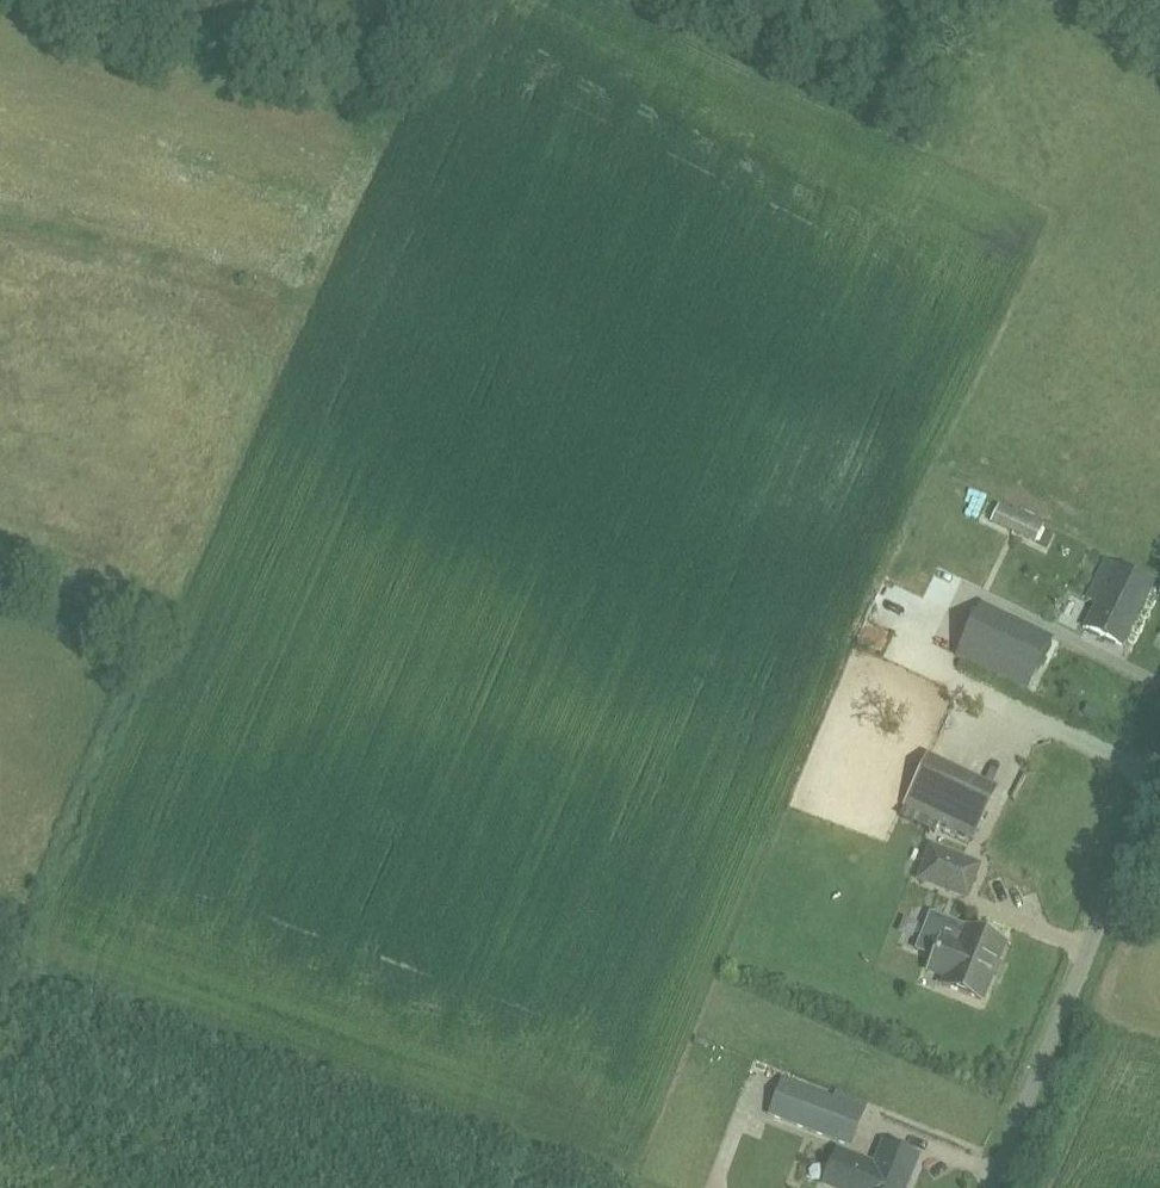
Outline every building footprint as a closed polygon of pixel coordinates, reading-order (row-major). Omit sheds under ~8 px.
[(1043,527),(999,506),(991,523),(1035,544),(1043,527)] [(1098,604),(1086,629),(1121,646),(1151,584),(1106,562),(1088,599),(1098,604)] [(1027,692),(1054,638),(981,602),(956,657),(1027,692)] [(1087,702),(1082,712),(1095,718),(1099,708),(1087,702)] [(927,762),(912,755),(892,797),(906,804),(900,816),(934,833),(940,821),(972,836),(994,792),(928,760),(927,762)] [(919,879),(966,898),(978,866),(931,848),(919,879)] [(934,958),(932,962),(929,970),(947,977),(943,986),(981,1001),(1004,943),(966,929),(931,915),(917,951),(934,958)] [(851,1149),(866,1108),(782,1076),(767,1117),(851,1149)] [(830,1187),(905,1187),(918,1156),(883,1142),(874,1165),(836,1150),(822,1185),(830,1187)]
